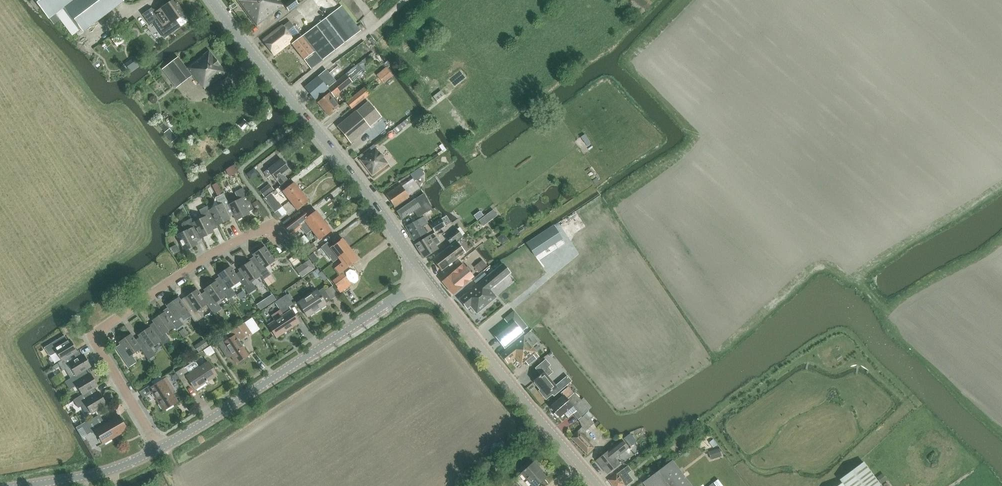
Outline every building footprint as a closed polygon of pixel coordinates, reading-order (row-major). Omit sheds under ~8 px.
[(49,19),(54,24),(60,20),(72,36),(81,30),(83,32),(124,2),(123,0),(35,0),(49,19)] [(237,0),(256,26),(282,7),(277,0),(237,0)] [(284,5),(289,12),(299,5),(295,0),(291,0),(284,5)] [(174,1),(155,13),(151,8),(142,15),(149,26),(153,23),(163,39),(179,28),(175,21),(184,16),(174,1)] [(366,13),(373,21),(377,18),(370,9),(366,13)] [(296,41),(292,44),(310,69),(356,35),(337,10),(315,26),(302,36),(296,41)] [(284,25),(263,41),(273,54),(289,41),(292,44),(296,41),(302,36),(300,33),(294,38),(288,31),(294,26),(290,20),(284,25)] [(117,32),(110,38),(115,45),(123,39),(117,32)] [(204,88),(225,73),(209,51),(184,69),(176,59),(162,69),(176,88),(192,76),(199,85),(200,83),(204,88)] [(126,64),(131,72),(140,65),(135,57),(126,64)] [(357,64),(346,74),(352,82),(364,72),(357,64)] [(326,70),(305,88),(315,100),(328,89),(336,82),(326,70)] [(389,71),(380,79),(383,83),(393,75),(389,71)] [(330,91),(317,102),(329,116),(340,106),(333,97),(352,82),(346,74),(336,82),(328,89),(330,91)] [(352,109),(370,94),(364,88),(346,102),(352,109)] [(441,91),(433,97),(438,102),(445,96),(441,91)] [(367,103),(337,128),(350,143),(380,119),(367,103)] [(244,119),(239,125),(243,129),(249,123),(244,119)] [(162,121),(159,124),(164,131),(167,128),(162,121)] [(399,125),(393,130),(396,133),(402,128),(399,125)] [(173,134),(168,137),(172,142),(177,138),(173,134)] [(585,134),(580,137),(585,145),(586,145),(587,146),(591,144),(585,134)] [(388,164),(375,148),(360,161),(372,176),(388,164)] [(281,159),(264,172),(268,177),(270,179),(274,176),(276,180),(277,179),(281,184),(287,179),(283,175),(290,170),(281,159)] [(230,167),(226,171),(229,177),(238,173),(235,165),(230,167)] [(289,201),(301,192),(293,183),(282,191),(289,201)] [(270,185),(261,192),(265,198),(274,190),(270,185)] [(400,185),(386,195),(395,208),(402,219),(414,211),(417,217),(432,208),(424,193),(410,202),(408,199),(409,198),(400,185)] [(237,201),(228,205),(233,215),(236,220),(249,214),(248,212),(252,210),(242,188),(233,193),(237,201)] [(301,192),(289,201),(297,210),(308,202),(301,192)] [(228,217),(233,215),(228,205),(223,194),(214,198),(218,206),(208,210),(216,225),(229,219),(228,217)] [(274,205),(278,210),(282,207),(278,201),(274,205)] [(202,218),(192,223),(200,238),(213,231),(212,229),(217,227),(216,225),(208,210),(206,206),(199,210),(202,218)] [(287,212),(282,207),(278,210),(282,216),(287,212)] [(493,209),(479,220),(483,226),(497,215),(493,209)] [(480,210),(473,215),(477,220),(483,215),(480,210)] [(316,211),(304,220),(312,230),(323,221),(316,211)] [(424,216),(405,227),(413,241),(426,233),(422,226),(428,222),(424,216)] [(181,233),(176,235),(184,251),(197,244),(196,242),(201,240),(200,238),(192,223),(190,218),(182,222),(180,224),(181,231),(181,233)] [(434,227),(432,228),(434,233),(445,226),(440,219),(440,218),(432,223),(434,227)] [(290,233),(298,226),(294,220),(285,227),(290,233)] [(331,231),(323,221),(312,230),(315,235),(313,237),(316,240),(319,239),(319,240),(331,231)] [(535,256),(562,238),(554,226),(527,243),(535,256)] [(463,236),(457,228),(445,237),(451,244),(463,236)] [(300,239),(304,235),(301,230),(296,234),(300,239)] [(333,243),(340,238),(337,234),(330,239),(333,243)] [(311,244),(304,235),(300,239),(302,241),(299,243),(309,255),(317,248),(313,243),(311,244)] [(435,246),(440,242),(437,238),(431,241),(429,236),(415,245),(424,259),(437,250),(435,246)] [(343,239),(331,248),(327,243),(322,247),(330,257),(335,254),(339,258),(351,249),(343,239)] [(432,261),(441,272),(465,253),(456,242),(432,261)] [(249,259),(251,260),(260,275),(262,279),(269,274),(264,266),(273,260),(264,247),(252,255),(253,256),(249,259)] [(359,259),(351,249),(339,258),(342,263),(334,270),(340,277),(334,282),(339,289),(337,290),(340,294),(352,285),(342,272),(359,259)] [(314,253),(309,257),(314,263),(319,260),(314,253)] [(251,281),(260,275),(251,260),(238,269),(239,271),(235,274),(239,281),(248,293),(256,288),(251,281)] [(302,278),(315,268),(309,260),(302,265),(304,268),(298,273),(302,278)] [(481,260),(474,266),(478,271),(485,265),(481,260)] [(211,264),(206,267),(212,276),(217,273),(211,264)] [(466,279),(471,275),(463,265),(442,283),(452,295),(468,282),(466,279)] [(230,288),(239,281),(235,274),(229,267),(218,275),(219,277),(214,280),(225,295),(227,299),(231,297),(235,294),(230,288)] [(318,269),(313,272),(316,277),(321,274),(320,273),(318,269)] [(477,285),(487,276),(483,271),(473,280),(477,285)] [(269,274),(262,279),(267,286),(274,281),(269,274)] [(487,276),(460,300),(467,309),(470,306),(477,314),(497,297),(490,290),(495,286),(487,276)] [(509,277),(500,286),(504,290),(513,282),(509,277)] [(216,301),(225,295),(214,280),(215,281),(203,289),(205,291),(200,294),(207,304),(213,313),(221,308),(216,301)] [(325,303),(331,299),(323,288),(318,291),(317,290),(300,301),(304,308),(303,309),(308,317),(326,304),(325,303)] [(186,299),(181,302),(187,311),(191,316),(195,322),(203,317),(198,310),(207,304),(200,294),(197,289),(185,297),(186,299)] [(283,315),(268,325),(276,337),(299,322),(291,310),(290,311),(288,307),(293,304),(286,294),(274,302),(283,315)] [(164,310),(163,310),(164,311),(174,326),(177,330),(183,326),(184,325),(182,322),(191,316),(187,311),(181,302),(178,298),(173,301),(172,300),(165,305),(167,308),(164,310)] [(153,322),(148,325),(149,326),(160,341),(162,345),(170,340),(165,333),(174,326),(164,311),(151,320),(153,322)] [(513,320),(508,324),(494,336),(505,348),(524,333),(522,331),(513,320)] [(238,341),(250,333),(243,323),(226,334),(229,338),(219,346),(225,355),(230,352),(237,362),(238,361),(239,363),(247,357),(246,355),(247,355),(238,341)] [(151,347),(160,341),(149,326),(137,334),(138,336),(134,339),(140,348),(148,360),(156,355),(151,347)] [(184,328),(179,332),(183,338),(188,334),(184,328)] [(131,354),(140,348),(134,339),(130,334),(125,338),(124,336),(122,336),(118,338),(117,340),(118,342),(120,344),(115,348),(128,368),(136,363),(131,354)] [(65,335),(44,347),(49,355),(57,351),(62,360),(77,351),(69,339),(67,340),(65,335)] [(536,353),(537,352),(524,336),(501,355),(508,363),(515,357),(521,364),(525,361),(529,365),(536,359),(535,357),(533,355),(536,353)] [(195,342),(197,349),(207,345),(205,339),(195,342)] [(62,360),(58,362),(63,371),(65,369),(67,368),(68,371),(68,374),(71,378),(86,369),(90,367),(82,354),(81,355),(78,350),(77,351),(62,360)] [(536,369),(542,376),(535,382),(541,390),(539,391),(546,400),(553,394),(551,392),(552,391),(554,394),(559,389),(549,377),(554,372),(548,365),(550,364),(547,360),(536,369)] [(206,379),(215,373),(207,362),(199,367),(196,363),(193,362),(185,367),(184,366),(175,372),(182,384),(189,380),(194,389),(207,380),(206,379)] [(71,378),(65,382),(70,390),(78,385),(83,394),(94,388),(97,386),(89,373),(88,373),(86,369),(71,378)] [(525,371),(517,379),(521,383),(529,375),(525,371)] [(152,384),(139,392),(142,397),(151,391),(164,410),(177,401),(171,392),(174,390),(166,377),(163,380),(162,380),(154,386),(152,384)] [(563,396),(550,407),(559,418),(564,413),(572,406),(576,411),(573,414),(578,420),(589,410),(580,401),(574,393),(569,387),(561,394),(563,396)] [(83,394),(74,400),(79,408),(86,404),(92,413),(106,404),(98,391),(97,392),(94,388),(83,394)] [(594,447),(593,447),(597,443),(586,432),(595,423),(594,423),(590,418),(586,414),(580,420),(582,428),(578,432),(577,431),(571,437),(587,454),(594,447)] [(99,415),(87,422),(92,432),(95,430),(103,443),(127,429),(119,416),(105,425),(99,415)] [(630,433),(623,438),(629,445),(630,447),(637,441),(630,433)] [(616,459),(629,448),(630,447),(629,445),(628,447),(622,439),(597,460),(608,474),(620,464),(616,459)] [(720,448),(712,451),(715,458),(722,456),(720,448)] [(659,451),(655,454),(658,459),(663,456),(659,451)] [(643,483),(645,485),(692,485),(672,460),(643,483)] [(521,473),(532,485),(538,485),(537,485),(546,477),(538,469),(540,468),(534,461),(521,473)] [(842,484),(844,485),(881,485),(864,464),(840,481),(842,484)] [(609,480),(614,485),(622,485),(624,484),(626,485),(627,485),(634,480),(629,473),(632,470),(628,465),(609,480)] [(881,483),(886,479),(882,474),(877,478),(881,483)] [(712,482),(716,485),(724,485),(717,478),(712,482)]
